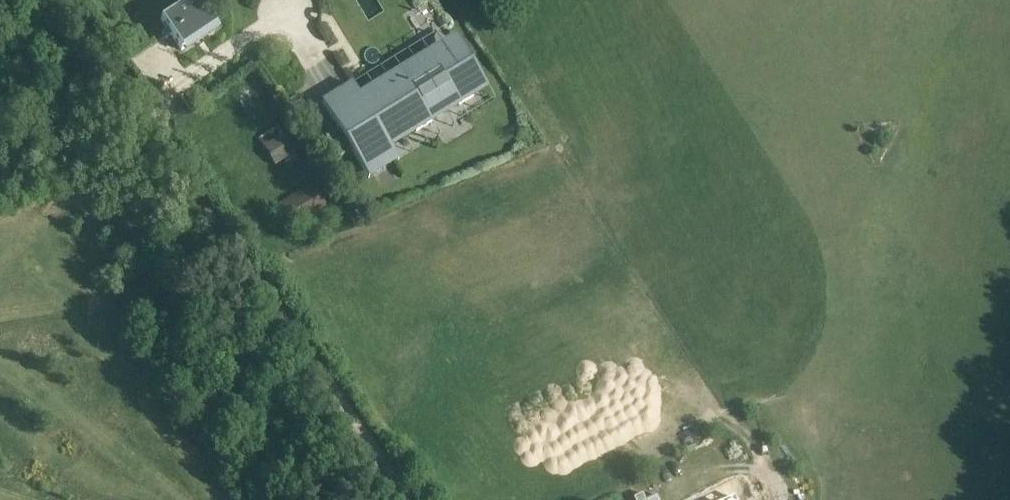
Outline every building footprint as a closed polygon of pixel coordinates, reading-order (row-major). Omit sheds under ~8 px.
[(181,51),(216,25),(199,0),(147,0),(167,30),(162,34),(166,39),(171,36),(181,51)] [(353,152),(369,178),(399,159),(382,133),(407,117),(416,131),(487,87),(457,38),(385,82),(394,96),(369,111),(353,85),(323,103),(338,129),(325,138),(339,160),(353,152)] [(277,127),(258,139),(275,167),(294,155),(277,127)] [(314,185),(272,209),(284,229),(301,219),(301,220),(326,205),(324,202),(314,185)] [(642,487),(633,491),(631,485),(623,489),(625,494),(615,499),(648,499),(642,487)]
